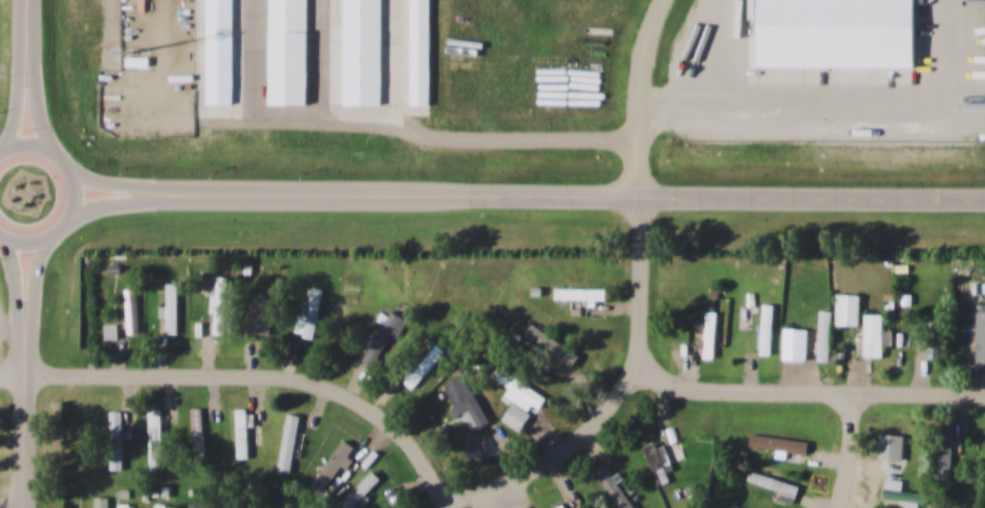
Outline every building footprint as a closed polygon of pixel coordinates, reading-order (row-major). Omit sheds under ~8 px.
[(208,103),(235,103),(235,0),(208,0),(208,103)] [(271,103),(309,103),(309,0),(271,0),(271,103)] [(383,0),(345,0),(345,103),(383,103),(383,0)] [(431,104),(431,0),(412,0),(412,104),(431,104)] [(212,294),(212,334),(227,334),(228,276),(217,276),(217,294),(212,294)] [(179,333),(179,283),(166,283),(166,306),(160,306),(160,316),(167,316),(167,333),(179,333)] [(316,338),(323,288),(313,287),(308,316),(299,314),(296,335),(316,338)] [(608,287),(556,287),(556,299),(608,299),(608,287)] [(139,289),(127,289),(127,331),(139,331),(139,289)] [(250,332),(272,333),(274,297),(252,295),(250,332)] [(774,303),(762,303),(762,354),(774,354),(774,303)] [(977,303),(976,362),(984,362),(984,304),(977,303)] [(363,360),(373,366),(403,317),(393,311),(363,360)] [(718,311),(706,311),(706,319),(697,319),(696,328),(705,328),(704,357),(716,357),(718,311)] [(820,345),(811,345),(811,360),(832,360),(832,311),(820,311),(820,345)] [(929,357),(942,357),(942,312),(929,312),(929,357)] [(865,357),(884,357),(884,315),(865,315),(865,357)] [(581,353),(532,322),(526,333),(575,364),(581,353)] [(447,352),(440,345),(404,378),(411,386),(447,352)] [(547,395),(499,364),(492,375),(511,388),(507,394),(515,399),(502,419),(523,432),(547,395)] [(462,416),(466,414),(475,432),(491,423),(466,373),(446,383),(462,416)] [(163,408),(150,408),(150,468),(163,468),(163,408)] [(237,459),(249,459),(249,408),(237,408),(237,459)] [(110,468),(123,468),(123,410),(110,410),(110,468)] [(191,410),(192,456),(202,456),(202,410),(191,410)] [(301,415),(287,413),(278,470),(292,472),(301,415)] [(954,423),(940,423),(938,479),(952,480),(954,423)] [(906,435),(881,433),(879,459),(904,460),(906,435)] [(751,447),(808,453),(809,441),(752,435),(751,447)] [(311,486),(323,494),(357,447),(345,439),(311,486)] [(675,469),(665,444),(658,447),(656,441),(643,447),(658,486),(671,481),(668,472),(675,469)] [(608,463),(597,470),(619,507),(634,507),(608,463)] [(340,507),(353,507),(382,478),(374,469),(338,506),(340,507)] [(748,480),(784,491),(781,498),(794,502),(799,485),(751,470),(748,480)] [(886,478),(884,498),(904,500),(903,507),(919,507),(920,503),(927,503),(929,493),(903,490),(904,480),(886,478)] [(95,507),(108,507),(108,497),(95,497),(95,507)]
